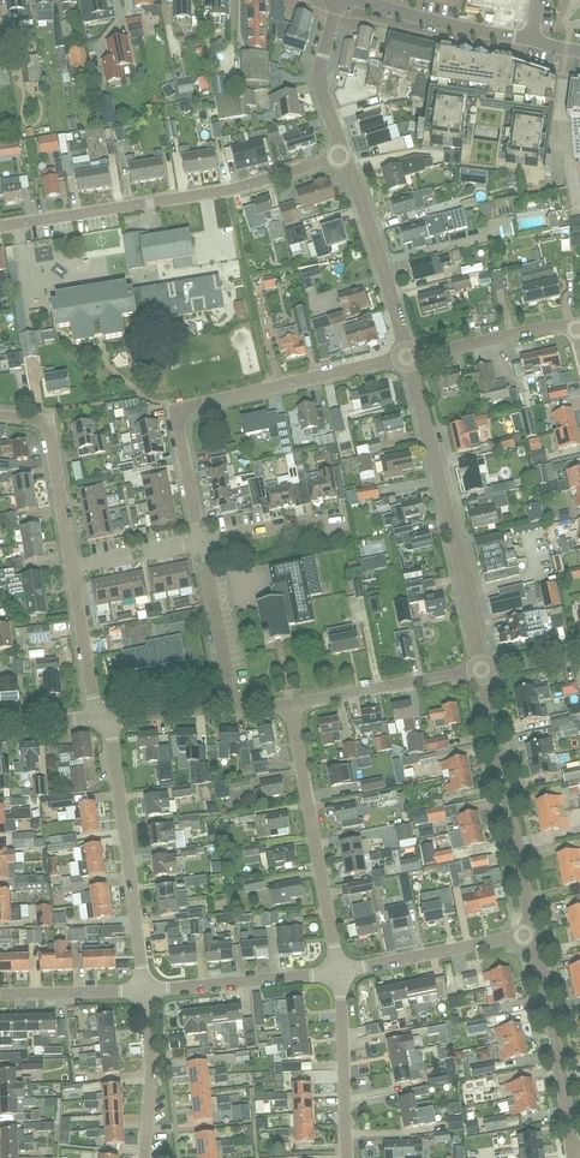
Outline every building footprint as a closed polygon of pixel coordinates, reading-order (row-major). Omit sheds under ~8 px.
[(8,11),(9,18),(19,17),(19,21),(33,21),(29,8),(26,8),(25,0),(7,0),(8,11)] [(36,5),(37,5),(37,12),(37,22),(44,22),(53,22),(55,48),(64,47),(60,17),(53,18),(52,11),(51,4),(52,3),(52,0),(36,0),(36,5)] [(62,5),(63,5),(63,12),(70,12),(70,4),(76,4),(76,0),(61,0),(62,5)] [(83,24),(98,22),(96,14),(107,12),(105,0),(79,0),(83,24)] [(165,3),(173,2),(174,17),(190,16),(190,0),(165,0),(165,3)] [(205,10),(211,10),(211,17),(229,17),(229,0),(205,0),(205,10)] [(270,5),(269,5),(269,0),(244,0),(244,11),(242,11),(242,16),(248,16),(249,53),(266,53),(265,15),(270,15),(270,5)] [(270,15),(270,40),(284,40),(284,37),(287,38),(284,50),(292,52),(293,50),(303,53),(308,36),(307,36),(313,16),(312,16),(313,14),(297,9),(296,11),(295,11),(291,25),(283,23),(283,0),(270,0),(270,5),(270,15)] [(141,18),(126,20),(128,33),(143,30),(141,18)] [(74,41),(69,19),(61,20),(65,42),(74,41)] [(94,30),(97,40),(103,39),(100,28),(94,30)] [(339,67),(341,67),(340,73),(353,76),(355,67),(351,66),(352,59),(367,62),(370,49),(376,50),(377,42),(372,41),(373,32),(359,29),(357,38),(354,37),(353,42),(345,41),(339,67)] [(390,35),(386,53),(377,94),(378,94),(395,98),(402,66),(409,67),(405,82),(413,84),(410,97),(406,96),(399,131),(417,134),(428,80),(429,81),(432,64),(431,64),(435,46),(436,46),(434,45),(433,47),(391,36),(392,35),(390,35)] [(127,38),(107,42),(110,59),(102,61),(106,82),(122,79),(119,68),(132,65),(127,38)] [(67,60),(71,80),(81,79),(79,68),(89,66),(85,45),(65,49),(67,60)] [(458,51),(455,51),(437,46),(426,95),(428,95),(424,126),(419,125),(417,138),(423,138),(423,143),(461,149),(461,152),(460,164),(460,165),(496,170),(523,171),(527,191),(543,187),(545,175),(550,175),(553,163),(549,162),(559,84),(549,81),(550,76),(512,64),(512,62),(506,61),(507,59),(459,50),(459,51),(458,51)] [(67,73),(63,49),(58,50),(60,63),(62,63),(63,73),(67,73)] [(268,89),(268,53),(266,53),(249,53),(241,52),(241,53),(241,81),(243,81),(243,89),(268,89)] [(377,94),(386,53),(380,52),(379,57),(373,56),(372,60),(371,60),(366,85),(363,85),(360,99),(376,103),(378,94),(377,94)] [(21,57),(23,84),(42,82),(40,55),(21,57)] [(211,79),(214,97),(226,95),(223,77),(211,79)] [(572,80),(567,115),(573,116),(572,122),(571,122),(575,158),(579,158),(579,81),(572,80)] [(179,95),(194,93),(191,81),(177,83),(179,95)] [(165,93),(169,98),(175,94),(172,89),(165,93)] [(219,122),(222,137),(225,136),(223,129),(225,129),(223,120),(235,119),(235,123),(241,123),(244,120),(243,117),(251,116),(249,107),(255,107),(253,92),(214,97),(219,122)] [(278,120),(304,116),(303,105),(298,106),(296,93),(269,97),(271,112),(276,111),(278,120)] [(112,96),(99,98),(103,126),(116,124),(112,96)] [(365,118),(357,120),(362,136),(364,135),(385,128),(384,127),(382,119),(387,117),(383,105),(370,109),(372,116),(365,118)] [(129,121),(138,120),(137,111),(128,112),(129,121)] [(92,125),(101,124),(99,115),(91,116),(92,125)] [(67,119),(69,130),(77,128),(75,117),(67,119)] [(177,136),(175,121),(167,122),(169,137),(177,136)] [(222,137),(219,122),(211,124),(214,138),(222,137)] [(284,141),(287,153),(290,152),(291,152),(294,152),(295,150),(301,148),(302,149),(305,148),(306,147),(316,144),(313,132),(310,133),(308,126),(285,133),(287,140),(284,141)] [(126,140),(123,127),(114,129),(117,142),(126,140)] [(385,128),(364,135),(368,149),(377,147),(385,144),(388,153),(407,150),(403,138),(391,141),(387,127),(384,127),(385,128)] [(106,143),(112,141),(110,129),(104,130),(106,143)] [(41,149),(59,147),(57,135),(40,138),(41,149)] [(160,138),(161,147),(169,146),(167,137),(160,138)] [(227,146),(226,143),(231,142),(230,137),(222,138),(224,146),(227,146)] [(268,146),(266,139),(246,143),(251,167),(266,163),(263,147),(268,146)] [(208,152),(198,154),(201,172),(217,170),(214,152),(216,152),(215,142),(207,144),(208,152)] [(246,143),(226,147),(227,155),(232,154),(235,170),(251,167),(246,143)] [(20,144),(13,145),(14,155),(21,154),(20,144)] [(201,172),(198,154),(188,156),(187,147),(179,148),(180,157),(182,157),(185,175),(201,172)] [(136,153),(137,160),(150,158),(148,151),(136,153)] [(155,161),(145,163),(148,181),(163,179),(161,161),(163,160),(162,151),(154,153),(155,161)] [(460,164),(461,152),(445,151),(444,164),(450,164),(449,170),(455,170),(456,164),(460,164)] [(148,181),(145,163),(135,164),(134,156),(126,157),(127,166),(129,166),(132,184),(148,181)] [(426,171),(425,169),(434,166),(431,157),(414,156),(392,163),(393,167),(382,171),(389,191),(406,186),(403,178),(426,171)] [(101,170),(91,171),(94,190),(110,187),(107,169),(109,169),(108,160),(100,161),(101,170)] [(62,162),(55,163),(56,169),(43,171),(44,179),(43,179),(46,197),(60,195),(58,180),(64,179),(62,162)] [(94,190),(91,171),(81,173),(80,164),(72,165),(73,174),(76,174),(79,192),(94,190)] [(479,168),(461,166),(459,181),(477,183),(479,168)] [(4,196),(5,204),(23,201),(21,187),(29,186),(27,176),(19,178),(2,181),(2,178),(0,179),(0,197),(4,196)] [(325,180),(296,189),(303,212),(308,211),(309,203),(311,202),(313,206),(334,200),(329,183),(326,184),(325,180)] [(397,216),(420,209),(415,192),(409,194),(410,196),(392,201),(394,207),(392,208),(394,215),(396,215),(397,216)] [(249,225),(273,218),(271,211),(273,211),(269,198),(252,203),(256,215),(247,218),(249,225)] [(505,217),(515,215),(511,199),(501,201),(505,217)] [(300,221),(294,201),(278,206),(284,226),(300,221)] [(460,208),(447,212),(423,218),(424,222),(400,229),(405,244),(413,242),(415,249),(425,246),(423,239),(429,238),(427,232),(448,226),(449,229),(465,224),(460,208)] [(559,227),(556,211),(549,212),(545,217),(548,229),(559,227)] [(579,231),(579,217),(569,219),(571,233),(579,231)] [(269,225),(273,241),(277,240),(281,257),(288,255),(287,252),(288,252),(284,238),(285,238),(281,221),(269,225)] [(312,237),(318,258),(330,254),(332,251),(331,247),(346,242),(341,223),(322,229),(324,233),(312,237)] [(285,230),(290,246),(307,241),(302,225),(285,230)] [(175,269),(192,267),(191,257),(194,257),(190,231),(148,238),(147,232),(123,236),(129,270),(145,267),(145,265),(173,260),(175,269)] [(571,233),(570,234),(571,255),(575,254),(576,247),(579,246),(579,231),(571,233)] [(46,245),(46,257),(62,256),(61,244),(46,245)] [(4,247),(7,262),(15,261),(13,246),(4,247)] [(435,275),(432,266),(451,261),(455,278),(472,272),(470,266),(464,268),(459,250),(448,253),(410,264),(415,280),(435,275)] [(27,333),(15,263),(8,264),(19,334),(27,333)] [(519,266),(521,273),(529,271),(537,269),(535,263),(519,266)] [(545,267),(537,269),(539,279),(547,277),(545,267)] [(510,268),(502,270),(506,288),(514,286),(510,268)] [(539,279),(537,269),(529,271),(531,281),(539,279)] [(295,283),(292,271),(282,273),(285,285),(295,283)] [(313,288),(310,279),(308,271),(301,273),(305,291),(313,288)] [(505,290),(502,271),(493,273),(496,291),(505,290)] [(220,275),(132,290),(127,291),(125,284),(107,287),(107,290),(91,292),(76,295),(76,292),(57,295),(58,302),(53,303),(57,328),(72,325),(75,344),(94,341),(93,338),(103,337),(104,339),(123,336),(120,318),(135,315),(136,315),(138,324),(225,310),(220,275)] [(470,288),(468,276),(452,279),(455,291),(470,288)] [(265,289),(275,287),(273,277),(263,279),(265,289)] [(540,284),(544,300),(561,296),(557,280),(540,284)] [(540,284),(524,287),(526,296),(523,296),(524,303),(527,302),(527,303),(544,300),(540,284)] [(339,295),(338,296),(341,304),(345,302),(350,317),(353,317),(361,314),(358,306),(367,303),(362,288),(353,291),(353,289),(345,291),(346,293),(339,295)] [(451,300),(450,296),(449,291),(444,292),(443,289),(418,295),(421,304),(423,313),(447,307),(446,305),(452,303),(451,300)] [(321,297),(314,299),(317,310),(324,307),(321,297)] [(234,303),(236,317),(245,316),(243,301),(234,303)] [(332,327),(346,323),(342,310),(327,315),(327,316),(330,327),(332,327)] [(371,315),(346,323),(332,327),(337,341),(339,341),(342,351),(366,343),(366,344),(375,342),(378,341),(371,315)] [(311,331),(320,329),(318,316),(309,317),(311,331)] [(285,350),(287,359),(299,356),(305,354),(302,345),(299,346),(295,327),(286,329),(288,338),(278,341),(280,351),(285,350)] [(19,334),(22,349),(24,359),(39,357),(37,346),(41,346),(39,331),(19,334)] [(327,344),(325,331),(316,333),(318,346),(327,344)] [(557,349),(539,353),(542,366),(551,364),(552,370),(562,368),(557,349)] [(7,355),(9,369),(22,367),(21,365),(23,365),(21,353),(19,353),(7,355)] [(542,366),(539,353),(520,357),(525,376),(543,372),(542,366)] [(481,392),(479,392),(481,403),(509,397),(511,406),(520,404),(516,388),(508,390),(506,380),(495,382),(491,363),(475,367),(476,370),(460,374),(460,370),(439,374),(442,389),(463,385),(463,384),(478,380),(481,392)] [(70,390),(67,374),(54,376),(53,369),(45,370),(47,378),(45,378),(48,394),(70,390)] [(573,382),(571,373),(560,375),(562,384),(573,382)] [(31,395),(38,394),(36,381),(29,383),(31,395)] [(387,384),(376,387),(375,384),(367,386),(367,389),(359,391),(359,392),(350,394),(352,402),(361,400),(363,410),(391,403),(387,384)] [(548,401),(544,385),(539,386),(542,397),(541,397),(540,393),(531,395),(533,401),(529,402),(527,392),(519,394),(522,409),(530,407),(535,406),(534,404),(548,401)] [(550,400),(567,396),(566,389),(548,393),(550,400)] [(123,411),(121,402),(106,404),(109,425),(113,424),(115,424),(113,412),(123,411)] [(313,436),(327,433),(324,418),(317,420),(314,404),(293,408),(293,409),(298,408),(302,431),(312,429),(313,436)] [(545,404),(521,410),(522,418),(521,418),(523,427),(529,426),(528,420),(530,420),(529,417),(547,412),(545,404)] [(345,429),(340,407),(329,410),(334,431),(333,432),(335,439),(339,438),(337,431),(345,429)] [(562,430),(575,427),(571,409),(552,414),(554,423),(560,422),(562,430)] [(242,419),(246,435),(268,430),(267,426),(279,424),(277,413),(265,415),(265,414),(242,419)] [(382,419),(375,421),(378,434),(385,433),(403,429),(400,414),(381,418),(382,419)] [(451,427),(457,453),(470,450),(481,447),(476,428),(489,425),(487,415),(474,419),(474,418),(462,420),(463,424),(451,427)] [(131,443),(160,437),(157,422),(143,424),(142,417),(127,420),(131,443)] [(96,420),(73,425),(78,449),(91,446),(92,455),(107,452),(105,443),(110,442),(109,437),(104,438),(104,437),(96,438),(92,421),(96,421),(96,420)] [(575,427),(562,430),(564,439),(558,440),(561,450),(579,445),(575,427)] [(334,434),(319,437),(321,446),(335,443),(334,434)] [(405,441),(405,434),(390,435),(391,442),(405,441)] [(512,436),(491,442),(493,452),(515,446),(512,436)] [(163,453),(160,437),(131,443),(136,467),(151,464),(150,456),(163,453)] [(369,453),(382,450),(380,439),(367,443),(369,453)] [(12,441),(4,443),(6,454),(14,453),(15,460),(29,458),(26,440),(13,443),(12,441)] [(327,451),(331,450),(331,452),(337,451),(336,444),(327,446),(327,451)] [(238,451),(236,445),(224,447),(225,454),(238,451)] [(544,449),(541,450),(530,452),(533,466),(547,463),(544,449)] [(385,480),(402,476),(401,471),(413,469),(410,453),(386,458),(388,470),(384,471),(385,480)] [(373,471),(370,454),(356,457),(359,473),(373,471)] [(208,482),(228,478),(226,466),(228,465),(226,456),(210,459),(212,468),(205,469),(208,482)] [(8,471),(12,470),(10,460),(0,460),(0,472),(8,471)] [(81,462),(84,478),(92,476),(88,460),(81,462)] [(461,467),(460,467),(462,478),(464,478),(467,493),(482,489),(480,482),(505,476),(502,466),(496,467),(496,466),(494,467),(493,461),(486,463),(488,472),(486,473),(483,460),(461,465),(461,467)] [(83,480),(80,462),(72,463),(75,481),(83,480)] [(533,468),(539,495),(560,490),(558,479),(549,481),(545,465),(533,468)] [(290,482),(278,484),(282,508),(296,505),(294,499),(302,498),(297,473),(296,466),(287,468),(290,482)] [(320,479),(324,500),(337,497),(336,491),(344,489),(340,473),(339,466),(331,468),(331,470),(319,473),(320,479)] [(576,489),(579,488),(579,468),(566,472),(571,490),(576,489)] [(0,472),(0,484),(9,482),(8,471),(0,472)] [(144,489),(169,484),(167,471),(142,476),(144,489)] [(305,472),(297,473),(302,498),(310,496),(311,502),(324,500),(320,479),(307,481),(307,480),(306,480),(305,472)] [(16,496),(34,492),(32,476),(13,479),(16,496)] [(56,476),(45,476),(45,485),(55,486),(56,476)] [(282,508),(278,484),(277,484),(277,482),(265,484),(263,476),(255,478),(261,506),(268,504),(269,511),(282,508)] [(228,478),(208,482),(211,495),(231,491),(228,478)] [(253,507),(261,506),(255,478),(247,480),(253,507)] [(490,486),(492,494),(514,489),(513,481),(490,486)] [(81,502),(106,497),(103,484),(78,489),(81,502)] [(169,484),(144,489),(147,501),(172,497),(169,484)] [(348,506),(359,504),(359,501),(379,497),(377,487),(346,492),(348,506)] [(231,491),(211,495),(213,508),(220,507),(221,514),(237,511),(236,503),(233,503),(231,491)] [(37,509),(34,492),(16,496),(18,512),(37,509)] [(394,530),(411,526),(425,522),(423,515),(424,515),(419,495),(396,501),(397,505),(390,507),(391,513),(381,515),(384,527),(390,525),(391,528),(393,528),(394,530)] [(511,498),(506,499),(505,495),(494,497),(496,507),(494,507),(470,512),(473,529),(498,523),(496,515),(506,513),(506,511),(513,510),(511,498)] [(108,509),(106,497),(81,502),(83,514),(108,509)] [(174,509),(172,497),(147,501),(149,514),(174,509)] [(525,506),(529,523),(544,519),(540,503),(525,506)] [(108,509),(83,514),(86,527),(111,522),(108,509)] [(174,509),(149,514),(152,528),(177,523),(174,509)] [(570,520),(568,510),(558,512),(561,522),(570,520)] [(16,521),(15,512),(0,514),(0,523),(0,524),(16,521)] [(18,529),(16,521),(0,524),(2,532),(18,529)] [(111,522),(86,527),(89,540),(113,535),(111,522)] [(24,545),(43,542),(40,526),(21,529),(24,545)] [(411,526),(394,530),(392,530),(394,537),(393,538),(395,547),(411,543),(413,550),(431,546),(427,530),(412,534),(411,526)] [(485,583),(519,575),(510,534),(476,541),(485,583)] [(570,552),(574,551),(571,539),(567,540),(566,537),(558,539),(562,554),(570,552)] [(43,542),(24,545),(25,553),(19,553),(20,558),(6,560),(8,569),(24,566),(22,560),(27,559),(27,561),(45,558),(43,542)] [(556,573),(564,571),(560,555),(552,556),(556,573)] [(315,557),(268,566),(273,588),(269,589),(270,594),(274,593),(275,599),(274,599),(272,599),(271,599),(270,599),(268,600),(267,600),(266,601),(265,601),(257,603),(265,644),(291,638),(289,625),(315,620),(310,596),(322,594),(315,557)] [(360,572),(387,567),(386,563),(377,565),(375,557),(358,560),(360,572)] [(349,562),(351,570),(358,568),(357,561),(349,562)] [(174,565),(179,590),(192,587),(187,562),(174,565)] [(179,590),(174,565),(161,567),(166,592),(179,590)] [(166,592),(161,567),(148,570),(153,595),(166,592)] [(404,582),(423,579),(421,567),(402,571),(404,582)] [(579,576),(579,568),(579,567),(565,571),(567,579),(579,576)] [(29,616),(47,613),(40,572),(15,576),(14,569),(0,571),(0,588),(8,587),(9,595),(25,592),(26,600),(29,616)] [(374,570),(361,573),(363,582),(376,579),(374,570)] [(142,571),(129,574),(134,599),(147,596),(142,571)] [(365,597),(361,579),(360,579),(358,571),(352,573),(353,581),(356,598),(365,597)] [(134,599),(129,574),(116,576),(121,601),(134,599)] [(116,576),(104,579),(109,604),(121,601),(116,576)] [(109,604),(104,579),(91,581),(96,606),(109,604)] [(545,607),(561,604),(555,581),(540,585),(545,607)] [(422,582),(406,585),(409,604),(425,601),(427,613),(446,610),(442,592),(424,596),(422,582)] [(504,587),(506,595),(489,599),(493,613),(521,607),(519,599),(526,597),(522,583),(504,587)] [(368,600),(371,612),(376,610),(373,598),(368,600)] [(183,608),(182,603),(181,603),(180,599),(173,600),(174,604),(175,610),(183,608)] [(412,621),(408,599),(394,602),(398,623),(412,621)] [(559,606),(561,612),(571,609),(569,604),(559,606)] [(419,605),(410,608),(412,615),(421,613),(419,605)] [(196,610),(183,613),(185,623),(198,620),(196,610)] [(549,624),(546,610),(507,618),(509,628),(497,630),(500,643),(512,640),(512,641),(527,638),(526,633),(542,630),(541,626),(549,624)] [(553,628),(565,626),(562,613),(551,616),(553,628)] [(13,647),(9,624),(0,625),(0,649),(13,647)] [(330,639),(332,654),(359,649),(357,634),(354,634),(353,624),(328,629),(330,639)] [(50,640),(48,626),(27,628),(27,627),(14,629),(19,649),(38,647),(37,641),(50,640)] [(109,629),(110,638),(122,636),(120,627),(109,629)] [(184,660),(180,636),(155,641),(156,646),(124,652),(128,671),(184,660)] [(396,643),(399,661),(414,659),(411,641),(408,641),(407,638),(402,639),(402,642),(396,643)] [(53,646),(45,647),(46,655),(54,654),(53,646)] [(11,662),(9,652),(0,653),(0,665),(11,662)] [(37,663),(38,678),(43,677),(45,695),(61,694),(60,674),(59,675),(59,668),(59,661),(56,661),(56,658),(49,659),(49,662),(44,662),(37,663)] [(12,661),(13,676),(24,676),(23,660),(12,661)] [(1,702),(3,702),(3,704),(10,704),(9,701),(19,701),(18,687),(16,687),(15,679),(0,680),(0,687),(0,688),(1,702)] [(518,705),(538,702),(536,695),(548,693),(546,683),(515,689),(518,705)] [(575,683),(568,685),(570,693),(577,692),(575,683)] [(539,708),(538,702),(518,705),(521,721),(546,716),(544,707),(539,708)] [(392,706),(397,730),(405,728),(406,732),(414,730),(412,718),(413,718),(410,703),(392,706)] [(446,726),(460,723),(456,704),(442,707),(443,710),(429,713),(431,722),(445,719),(446,726)] [(381,734),(382,737),(390,735),(388,721),(382,722),(379,709),(362,712),(363,720),(364,725),(362,725),(364,734),(373,732),(373,735),(381,734)] [(567,713),(549,716),(551,728),(569,724),(569,722),(574,721),(573,715),(568,716),(567,713)] [(334,742),(340,741),(339,732),(337,718),(327,720),(327,718),(321,719),(322,721),(319,721),(322,735),(324,746),(334,744),(334,742)] [(558,727),(560,738),(579,735),(579,724),(577,725),(577,723),(558,727)] [(272,727),(258,729),(261,746),(262,751),(267,750),(267,755),(276,753),(272,727)] [(249,752),(249,748),(240,749),(240,743),(239,743),(238,730),(221,730),(221,743),(218,743),(218,758),(220,760),(228,759),(229,758),(229,755),(240,755),(241,767),(251,766),(249,752)] [(196,731),(178,732),(178,748),(179,748),(179,752),(188,752),(188,761),(205,760),(205,747),(197,747),(196,731)] [(157,733),(138,735),(139,748),(146,748),(147,761),(158,761),(157,747),(158,747),(157,733)] [(424,752),(423,734),(407,735),(408,753),(424,752)] [(74,747),(59,749),(60,761),(57,762),(59,773),(70,772),(73,794),(87,792),(83,760),(92,759),(89,735),(73,737),(74,747)] [(392,750),(391,743),(390,735),(379,737),(381,751),(392,750)] [(426,753),(449,748),(447,735),(424,740),(426,753)] [(551,740),(526,745),(529,761),(549,757),(554,756),(551,740)] [(357,758),(355,742),(343,744),(345,760),(357,758)] [(14,763),(15,774),(26,774),(39,773),(38,757),(40,757),(40,743),(29,744),(29,743),(24,743),(24,744),(22,744),(23,758),(20,758),(20,763),(14,763)] [(403,748),(391,743),(392,750),(393,751),(397,755),(403,748)] [(0,746),(0,790),(10,789),(9,758),(3,758),(2,746),(0,746)] [(259,751),(249,752),(251,766),(252,766),(254,775),(269,773),(267,760),(260,761),(259,751)] [(420,766),(438,763),(436,753),(418,756),(420,766)] [(403,767),(418,764),(417,756),(402,758),(403,767)] [(450,776),(469,772),(466,757),(441,762),(443,771),(449,770),(450,776)] [(550,763),(549,757),(529,761),(532,776),(557,771),(555,762),(550,763)] [(393,760),(397,782),(404,781),(400,759),(393,760)] [(158,764),(160,784),(174,782),(171,762),(160,764),(158,764)] [(197,765),(201,785),(213,783),(209,763),(197,765)] [(353,783),(350,765),(328,769),(331,787),(353,783)] [(562,769),(565,782),(579,779),(579,766),(562,769)] [(469,772),(450,776),(451,783),(445,784),(447,793),(473,788),(469,772)] [(47,795),(46,777),(33,778),(34,790),(30,790),(31,797),(47,795)] [(213,783),(216,800),(231,797),(229,789),(251,785),(249,777),(225,781),(213,783)] [(413,784),(412,777),(405,778),(406,785),(413,784)] [(260,782),(263,798),(283,794),(280,778),(260,782)] [(384,788),(383,779),(361,782),(363,792),(384,788)] [(193,785),(172,787),(174,798),(192,796),(191,793),(194,793),(193,785)] [(431,809),(443,806),(440,788),(430,790),(431,797),(429,797),(431,808),(431,809)] [(378,792),(361,795),(363,803),(380,800),(380,799),(397,796),(396,790),(390,791),(390,792),(379,794),(378,792)] [(407,812),(404,793),(397,794),(403,822),(410,820),(408,812),(407,812)] [(72,795),(57,797),(57,798),(47,799),(47,796),(39,797),(40,803),(47,802),(48,808),(51,808),(51,810),(73,807),(72,795)] [(145,798),(148,817),(169,814),(167,796),(159,797),(159,796),(145,798)] [(559,796),(537,800),(539,812),(562,808),(559,796)] [(10,806),(26,806),(26,798),(10,799),(10,806)] [(81,820),(97,818),(95,803),(75,805),(76,811),(74,811),(75,820),(73,820),(73,821),(81,820)] [(355,803),(334,807),(337,823),(341,822),(342,829),(364,825),(363,819),(358,818),(355,803)] [(16,821),(16,820),(31,819),(30,808),(15,809),(11,814),(4,814),(4,806),(0,806),(0,822),(16,821)] [(443,807),(443,806),(431,809),(431,808),(412,812),(415,824),(415,825),(420,824),(446,819),(443,807)] [(562,808),(539,812),(542,825),(564,821),(562,808)] [(259,827),(261,838),(289,833),(288,828),(290,827),(287,812),(256,817),(255,811),(236,814),(236,813),(223,816),(223,821),(236,818),(237,823),(256,820),(257,827),(259,827)] [(459,815),(452,817),(452,818),(454,826),(448,827),(449,834),(461,831),(480,827),(477,812),(459,815)] [(199,814),(178,817),(180,829),(192,828),(192,831),(201,830),(199,814)] [(158,817),(158,824),(167,823),(166,816),(158,817)] [(81,820),(73,821),(74,827),(82,826),(83,834),(99,832),(97,818),(81,820)] [(0,822),(0,836),(6,836),(6,833),(16,832),(16,821),(0,822)] [(564,821),(542,825),(544,837),(566,833),(564,821)] [(395,828),(398,842),(413,839),(410,824),(395,828)] [(149,828),(152,846),(167,844),(167,843),(175,842),(173,826),(165,827),(165,826),(149,828)] [(384,826),(372,826),(371,834),(384,834),(384,826)] [(428,836),(426,827),(419,828),(421,837),(428,836)] [(461,831),(462,838),(456,839),(458,848),(484,843),(480,827),(461,831)] [(13,842),(44,841),(44,838),(34,839),(33,832),(12,833),(13,842)] [(45,846),(78,842),(76,834),(49,837),(50,844),(45,845),(45,846)] [(344,859),(362,856),(359,839),(341,843),(344,859)] [(44,847),(44,841),(13,842),(13,849),(44,847)] [(78,842),(45,846),(46,852),(79,848),(78,842)] [(79,862),(102,859),(100,844),(85,846),(85,847),(80,848),(82,862),(79,862)] [(271,871),(270,869),(283,866),(283,864),(295,861),(293,846),(272,849),(273,852),(266,853),(265,845),(257,846),(257,845),(243,847),(244,857),(249,856),(249,861),(256,860),(256,855),(260,854),(263,872),(271,871)] [(204,846),(180,849),(181,858),(197,856),(196,854),(205,853),(204,851),(216,850),(216,846),(204,847),(204,846)] [(23,863),(16,863),(15,853),(7,853),(6,848),(0,848),(0,865),(23,863)] [(451,849),(428,853),(431,865),(454,861),(451,849)] [(362,856),(344,859),(347,875),(365,872),(372,870),(370,861),(382,859),(381,852),(362,856)] [(176,865),(175,856),(167,857),(167,856),(153,857),(155,876),(169,875),(169,876),(177,875),(176,865)] [(474,869),(489,866),(487,856),(484,856),(472,859),(474,869)] [(403,873),(421,869),(418,857),(400,860),(403,873)] [(102,859),(79,862),(80,869),(79,869),(80,875),(62,877),(63,886),(62,886),(62,887),(83,884),(82,877),(104,874),(102,859)] [(471,868),(469,860),(462,861),(464,870),(471,868)] [(224,872),(224,862),(214,862),(215,873),(224,872)] [(448,864),(450,872),(453,888),(461,886),(458,874),(462,873),(460,862),(448,864)] [(0,865),(0,879),(7,879),(6,872),(23,871),(23,863),(0,865)] [(448,863),(437,865),(438,871),(438,872),(444,875),(450,872),(448,864),(448,863)] [(499,874),(505,876),(508,866),(502,864),(499,874)] [(561,872),(563,887),(579,884),(579,868),(561,872)] [(372,879),(385,877),(384,870),(371,872),(372,879)] [(185,888),(207,885),(206,875),(193,876),(193,871),(183,873),(184,878),(183,878),(185,888)] [(15,876),(15,878),(15,885),(28,884),(37,883),(36,875),(15,876)] [(245,893),(265,889),(263,877),(243,881),(245,893)] [(372,879),(347,884),(347,885),(341,886),(343,896),(374,890),(372,879)] [(484,891),(478,892),(482,912),(497,909),(491,879),(482,881),(484,891)] [(269,888),(272,904),(290,901),(289,898),(302,896),(299,880),(275,884),(275,887),(269,888)] [(28,884),(15,885),(16,892),(42,891),(42,883),(28,884)] [(83,884),(62,887),(63,894),(84,891),(83,884)] [(413,900),(409,884),(400,886),(403,902),(413,900)] [(563,887),(566,903),(579,900),(579,884),(563,887)] [(159,902),(188,899),(187,890),(176,892),(175,885),(157,888),(159,902)] [(86,905),(109,902),(107,886),(90,888),(91,892),(80,893),(82,905),(86,905)] [(430,892),(420,894),(423,906),(422,906),(419,907),(421,915),(423,915),(423,916),(424,916),(426,923),(428,923),(428,925),(435,923),(435,921),(443,920),(440,905),(452,902),(449,888),(441,890),(441,892),(431,894),(430,892)] [(482,912),(478,892),(470,894),(469,888),(460,890),(465,915),(482,912)] [(10,906),(9,891),(0,891),(0,908),(10,907),(10,906)] [(189,906),(188,899),(159,902),(161,916),(179,914),(178,908),(189,906)] [(566,903),(569,918),(579,916),(579,900),(566,903)] [(109,902),(86,905),(88,920),(111,917),(109,902)] [(406,912),(404,904),(385,908),(387,917),(389,916),(392,930),(410,926),(407,912),(406,912)] [(10,906),(10,907),(0,908),(0,923),(11,922),(22,921),(21,905),(10,906)] [(53,926),(51,905),(35,907),(37,928),(53,926)] [(189,919),(203,918),(203,917),(206,917),(205,907),(187,909),(189,919)] [(225,916),(233,915),(232,908),(227,908),(224,911),(225,916)] [(281,912),(270,912),(271,925),(278,924),(278,918),(289,917),(288,912),(288,910),(280,911),(281,912)] [(300,910),(288,912),(289,917),(289,918),(292,955),(305,954),(302,927),(294,928),(293,918),(301,917),(300,910)] [(358,937),(377,933),(374,920),(373,920),(372,912),(363,914),(363,911),(354,913),(356,923),(358,937)] [(66,927),(65,912),(52,913),(53,928),(66,927)] [(271,925),(270,912),(261,913),(262,927),(271,926),(271,925)] [(235,922),(234,915),(233,915),(225,916),(216,917),(216,924),(235,922)] [(237,923),(244,923),(244,915),(236,916),(237,923)] [(569,918),(572,934),(579,932),(579,916),(569,918)] [(206,918),(198,919),(200,934),(208,934),(206,918)] [(292,955),(289,918),(288,918),(289,928),(283,929),(277,930),(279,956),(292,955)] [(200,934),(198,919),(189,920),(191,936),(200,935),(200,934)] [(180,936),(178,921),(167,922),(153,924),(154,935),(168,934),(168,937),(180,936)] [(84,929),(77,929),(77,942),(85,942),(85,941),(89,941),(89,926),(83,927),(84,929)] [(99,946),(100,969),(115,968),(115,952),(109,953),(109,946),(104,946),(104,938),(112,938),(111,926),(98,926),(99,946)] [(35,944),(34,928),(22,928),(22,932),(24,934),(26,934),(26,944),(35,944)] [(77,942),(77,929),(69,929),(69,942),(77,942)] [(260,938),(254,939),(256,958),(269,957),(266,931),(260,931),(260,938)] [(12,932),(0,932),(0,945),(12,944),(12,932)] [(256,958),(254,939),(248,939),(247,932),(241,933),(243,959),(256,958)] [(572,934),(574,949),(579,948),(579,932),(572,934)] [(224,942),(219,942),(221,962),(233,960),(230,934),(223,935),(224,942)] [(221,962),(219,942),(212,943),(211,936),(205,936),(207,963),(221,962)] [(183,946),(182,938),(169,939),(170,950),(171,966),(184,965),(183,946)] [(188,945),(183,946),(184,965),(197,964),(194,938),(188,938),(188,945)] [(56,954),(56,944),(48,944),(49,954),(41,955),(41,971),(57,970),(56,954)] [(56,954),(57,970),(72,970),(72,954),(66,954),(66,944),(56,944),(56,954)] [(84,969),(100,969),(99,946),(83,947),(84,969)] [(13,956),(14,972),(29,971),(29,948),(13,949),(13,956)] [(13,956),(0,956),(0,972),(14,972),(13,956)] [(485,989),(512,983),(509,968),(484,973),(486,982),(484,982),(485,989)] [(479,984),(476,972),(453,976),(456,988),(464,987),(465,993),(478,991),(477,984),(479,984)] [(425,976),(426,980),(420,981),(426,1012),(433,1010),(431,1002),(438,1001),(438,1000),(447,998),(445,980),(435,982),(434,978),(433,978),(433,975),(425,976)] [(426,1012),(420,981),(406,984),(409,1000),(416,998),(418,1004),(416,1004),(418,1013),(426,1012)] [(485,989),(482,989),(483,996),(488,995),(490,1004),(515,999),(512,983),(485,989)] [(406,984),(391,987),(396,1010),(403,1009),(402,1001),(409,1000),(406,984)] [(396,1010),(391,987),(377,990),(378,995),(375,996),(377,1005),(380,1004),(380,1006),(394,1003),(396,1010)] [(293,989),(283,990),(283,991),(284,998),(294,997),(293,990),(293,989)] [(264,1000),(284,998),(283,990),(263,993),(264,1000)] [(255,1020),(264,1019),(260,992),(252,993),(255,1020)] [(469,993),(459,994),(460,1004),(470,1004),(469,993)] [(457,996),(447,998),(450,1009),(459,1007),(457,996)] [(282,1016),(304,1014),(302,998),(274,1002),(275,1017),(282,1016)] [(69,1035),(77,1034),(75,1018),(73,1006),(66,1007),(69,1035)] [(230,1042),(231,1050),(239,1049),(236,1022),(242,1022),(243,1022),(242,1018),(241,1006),(226,1007),(229,1029),(230,1042)] [(229,1029),(226,1007),(212,1009),(214,1025),(221,1024),(222,1039),(223,1043),(230,1042),(229,1029)] [(212,1009),(198,1010),(198,1011),(197,1011),(199,1027),(200,1027),(201,1035),(208,1034),(207,1026),(214,1025),(212,1009)] [(198,1011),(198,1010),(183,1012),(183,1016),(181,1016),(180,1018),(181,1025),(182,1027),(184,1027),(185,1028),(186,1036),(195,1035),(196,1042),(201,1042),(201,1040),(201,1035),(200,1027),(199,1027),(197,1011),(198,1011)] [(91,1032),(115,1030),(113,1014),(89,1016),(91,1032)] [(304,1014),(282,1016),(283,1023),(289,1022),(290,1030),(306,1028),(304,1014)] [(44,1015),(40,1016),(41,1032),(48,1032),(56,1032),(56,1029),(56,1020),(56,1015),(44,1015)] [(459,1023),(457,1015),(450,1017),(452,1024),(459,1023)] [(26,1016),(11,1017),(12,1046),(13,1046),(13,1040),(27,1040),(27,1033),(26,1033),(26,1016)] [(41,1032),(40,1016),(26,1016),(26,1033),(27,1033),(41,1032)] [(11,1017),(0,1017),(0,1046),(12,1046),(11,1017)] [(65,1020),(57,1020),(57,1029),(57,1037),(66,1037),(65,1020)] [(406,1020),(399,1022),(400,1030),(407,1029),(406,1020)] [(468,1033),(488,1030),(486,1020),(467,1024),(468,1033)] [(400,1030),(399,1022),(383,1025),(385,1033),(400,1030)] [(504,1043),(523,1039),(520,1023),(495,1028),(496,1037),(502,1036),(504,1043)] [(450,1044),(447,1024),(427,1027),(428,1035),(439,1033),(441,1045),(450,1044)] [(256,1047),(254,1028),(244,1029),(246,1048),(256,1047)] [(306,1028),(290,1030),(282,1031),(282,1038),(271,1039),(272,1046),(273,1046),(277,1046),(308,1042),(306,1028)] [(115,1030),(91,1032),(91,1039),(100,1038),(101,1046),(117,1044),(115,1030)] [(79,1044),(77,1034),(69,1035),(71,1045),(79,1044)] [(178,1042),(178,1034),(169,1035),(169,1043),(178,1042)] [(49,1040),(49,1037),(48,1037),(41,1037),(41,1047),(49,1046),(49,1040)] [(414,1051),(414,1050),(411,1037),(402,1038),(387,1041),(390,1055),(414,1051)] [(523,1039),(504,1043),(505,1050),(499,1051),(501,1060),(526,1055),(523,1039)] [(309,1048),(308,1042),(277,1046),(278,1053),(286,1052),(287,1059),(293,1058),(294,1059),(310,1057),(310,1056),(312,1056),(311,1048),(309,1048)] [(117,1044),(101,1046),(101,1052),(87,1054),(88,1062),(102,1060),(119,1058),(117,1044)] [(455,1058),(453,1046),(444,1048),(446,1060),(455,1058)] [(44,1055),(62,1054),(62,1047),(44,1047),(44,1055)] [(209,1048),(202,1048),(203,1056),(214,1055),(213,1047),(209,1048)] [(202,1048),(186,1050),(187,1058),(203,1056),(202,1048)] [(420,1049),(414,1050),(414,1051),(390,1055),(393,1070),(408,1067),(423,1064),(424,1064),(422,1055),(421,1056),(420,1049)] [(236,1062),(244,1061),(250,1060),(249,1051),(235,1053),(236,1062)] [(12,1053),(0,1053),(0,1061),(12,1061),(12,1053)] [(20,1053),(12,1053),(12,1061),(20,1061),(20,1053)] [(120,1072),(119,1058),(102,1060),(88,1062),(89,1068),(103,1066),(104,1074),(120,1072)] [(309,1060),(310,1068),(321,1067),(321,1059),(309,1060)] [(23,1060),(23,1070),(43,1070),(43,1060),(23,1060)] [(274,1073),(301,1072),(301,1061),(282,1062),(282,1064),(274,1065),(274,1073)] [(472,1076),(496,1072),(494,1061),(470,1066),(472,1076)] [(190,1079),(208,1077),(207,1062),(188,1064),(190,1079)] [(393,1070),(395,1084),(420,1079),(419,1072),(424,1071),(423,1064),(408,1067),(393,1070)] [(214,1076),(227,1074),(226,1067),(213,1068),(214,1076)] [(321,1067),(318,1079),(326,1081),(325,1087),(336,1089),(340,1071),(321,1067)] [(38,1085),(38,1083),(31,1083),(31,1077),(22,1077),(22,1084),(16,1084),(16,1071),(0,1071),(0,1078),(0,1086),(38,1085)] [(446,1071),(427,1075),(429,1086),(448,1082),(446,1071)] [(227,1074),(214,1076),(214,1083),(227,1082),(227,1074)] [(208,1077),(190,1079),(191,1093),(210,1091),(208,1077)] [(91,1080),(91,1087),(110,1085),(109,1078),(91,1080)] [(515,1099),(534,1095),(531,1079),(506,1084),(507,1093),(513,1092),(515,1099)] [(254,1080),(254,1089),(254,1090),(262,1090),(261,1080),(254,1080)] [(64,1095),(81,1093),(80,1084),(63,1086),(64,1095)] [(294,1100),(312,1099),(311,1084),(293,1085),(293,1093),(287,1093),(287,1092),(274,1093),(274,1094),(255,1095),(256,1109),(261,1109),(261,1101),(274,1101),(275,1101),(288,1100),(294,1100)] [(38,1085),(0,1086),(1,1100),(35,1099),(33,1099),(33,1092),(38,1091),(38,1085)] [(104,1101),(122,1100),(121,1085),(103,1086),(104,1101)] [(402,1114),(434,1108),(433,1107),(432,1108),(430,1102),(416,1104),(414,1097),(429,1095),(427,1086),(405,1091),(407,1098),(399,1100),(402,1114)] [(211,1105),(210,1091),(191,1093),(193,1107),(211,1105)] [(84,1102),(97,1101),(97,1093),(83,1094),(84,1102)] [(217,1105),(230,1103),(230,1102),(240,1101),(239,1095),(216,1097),(217,1105)] [(534,1095),(515,1099),(516,1105),(510,1106),(512,1115),(537,1110),(534,1095)] [(35,1099),(1,1100),(1,1115),(17,1114),(17,1120),(41,1120),(40,1111),(32,1111),(32,1114),(23,1114),(23,1107),(35,1107),(35,1099)] [(312,1099),(294,1100),(294,1115),(313,1114),(312,1099)] [(122,1100),(104,1101),(104,1116),(123,1114),(122,1100)] [(468,1100),(459,1101),(461,1112),(470,1110),(468,1100)] [(98,1108),(97,1101),(84,1102),(85,1109),(98,1108)] [(231,1110),(230,1103),(217,1105),(218,1112),(231,1110)] [(213,1120),(211,1105),(193,1107),(195,1122),(213,1120)] [(250,1119),(249,1105),(232,1106),(234,1121),(250,1119)] [(434,1108),(402,1114),(404,1129),(420,1126),(420,1125),(424,1125),(424,1127),(437,1125),(434,1108)] [(124,1129),(123,1114),(104,1116),(105,1130),(124,1129)] [(313,1114),(294,1115),(295,1129),(314,1128),(313,1114)] [(449,1132),(464,1130),(462,1117),(446,1119),(448,1132),(449,1132)] [(500,1118),(481,1119),(482,1131),(501,1130),(500,1118)] [(266,1119),(256,1120),(257,1130),(266,1130),(266,1119)] [(479,1132),(477,1120),(465,1122),(467,1134),(479,1132)] [(24,1123),(24,1130),(35,1129),(35,1132),(55,1131),(55,1122),(24,1123)] [(86,1130),(100,1129),(99,1122),(85,1123),(86,1130)] [(315,1142),(314,1128),(295,1129),(296,1143),(315,1142)] [(100,1137),(100,1129),(86,1130),(87,1138),(100,1137)] [(125,1143),(124,1129),(105,1130),(106,1144),(125,1143)] [(288,1129),(276,1129),(276,1130),(272,1131),(272,1135),(276,1134),(276,1137),(289,1136),(288,1129)] [(2,1146),(33,1145),(33,1144),(40,1144),(40,1141),(33,1141),(33,1137),(24,1137),(24,1130),(2,1130),(2,1146)] [(448,1132),(433,1134),(435,1144),(451,1142),(449,1132),(448,1132)] [(517,1136),(519,1149),(543,1145),(541,1132),(517,1136)] [(197,1150),(234,1146),(234,1138),(221,1140),(215,1141),(214,1134),(196,1136),(197,1150)] [(385,1143),(386,1157),(414,1157),(414,1150),(422,1150),(421,1142),(414,1143),(414,1142),(385,1143)] [(464,1157),(472,1157),(473,1144),(464,1144),(464,1157)] [(33,1145),(2,1146),(2,1157),(19,1157),(18,1152),(33,1152),(33,1145)] [(520,1157),(543,1157),(544,1157),(543,1145),(519,1149),(520,1157)] [(222,1148),(223,1154),(235,1153),(234,1146),(222,1148)] [(216,1148),(197,1150),(198,1157),(217,1157),(216,1156),(216,1148)] [(463,1150),(453,1150),(453,1157),(463,1157),(463,1150)]
